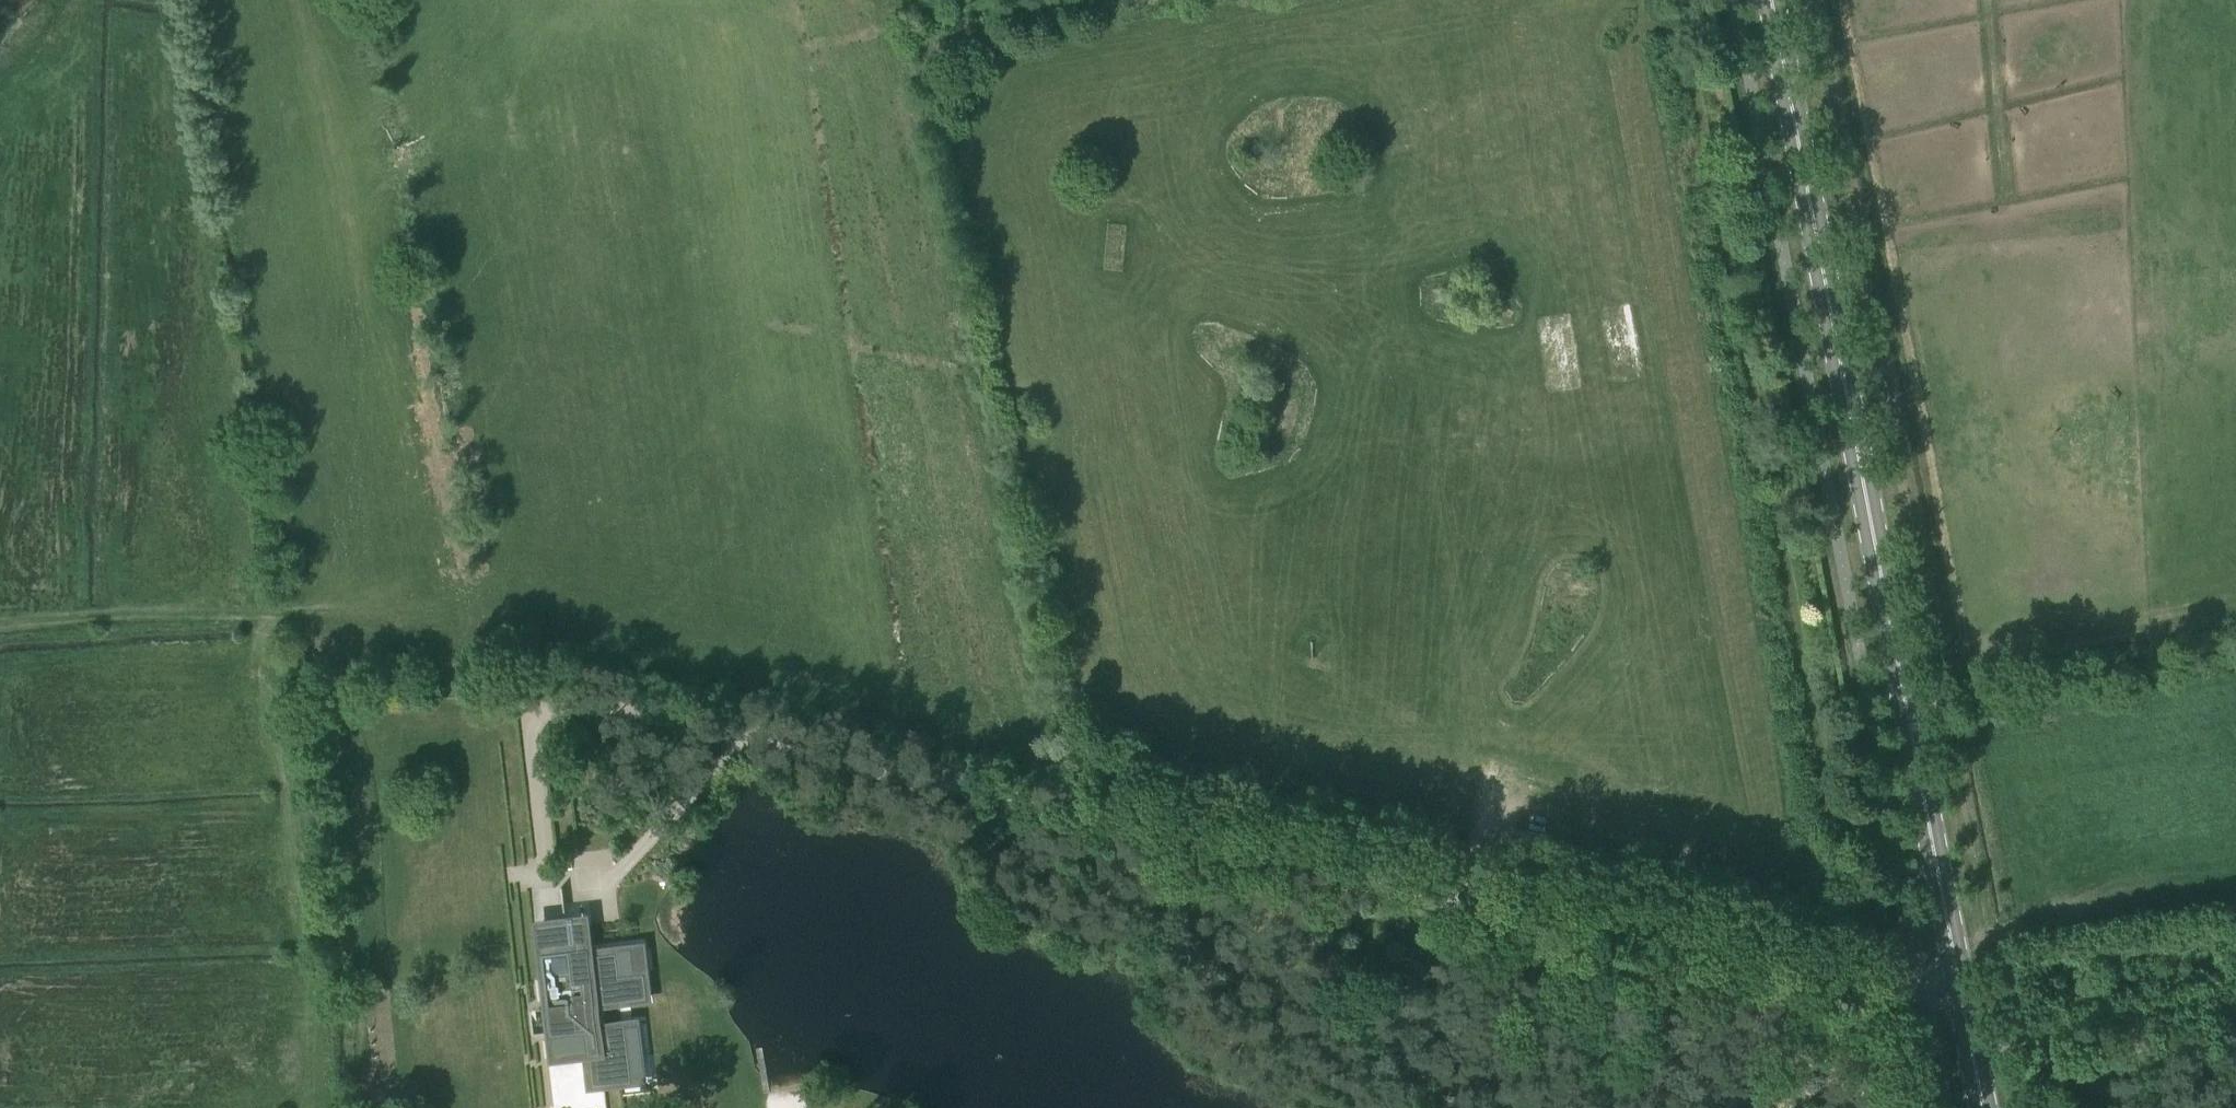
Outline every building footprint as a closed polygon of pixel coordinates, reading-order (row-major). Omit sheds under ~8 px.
[(588,948),(541,953),(548,1009),(551,1033),(586,1029),(589,1052),(582,1053),(584,1077),(592,1076),(593,1086),(631,1082),(624,1023),(597,1026),(594,1004),(622,1001),(647,998),(644,972),(618,975),(616,952),(589,955),(588,948)]
